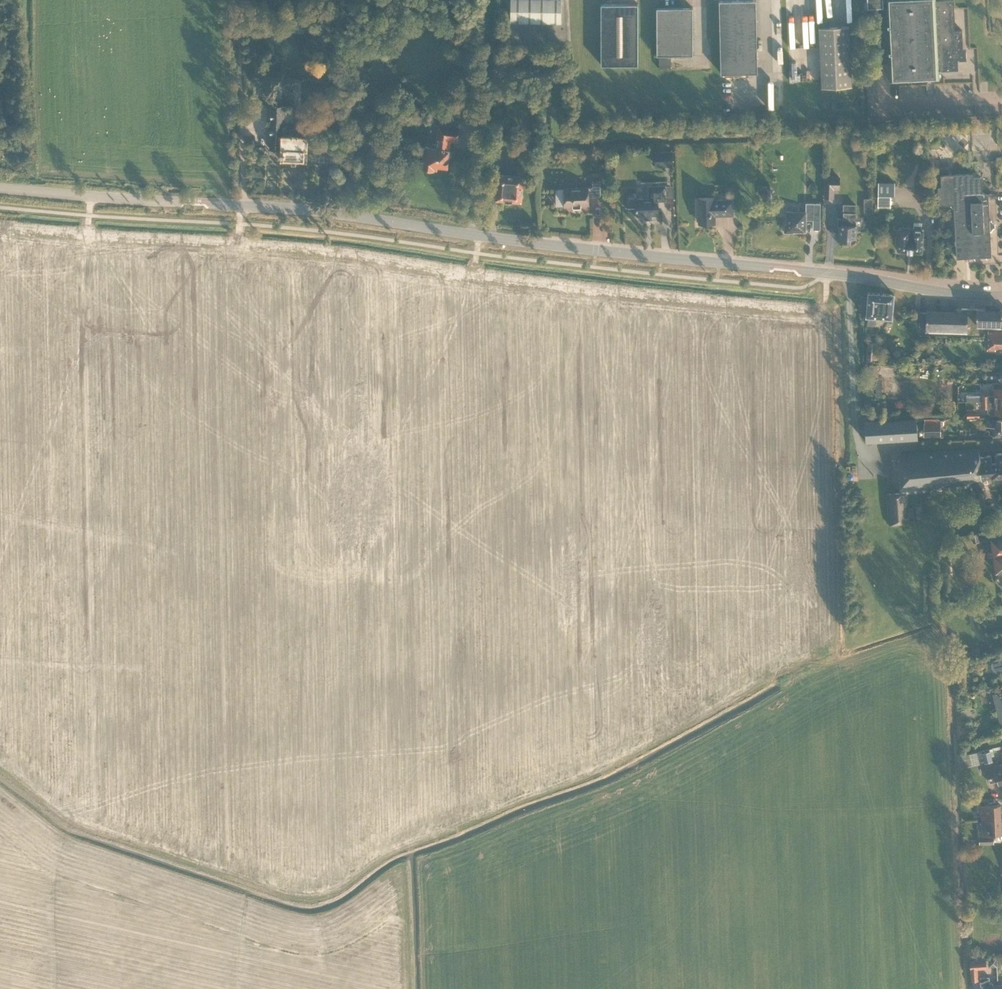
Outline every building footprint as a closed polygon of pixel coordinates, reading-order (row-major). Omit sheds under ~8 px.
[(511,21),(561,22),(562,0),(511,0),(511,21)] [(759,71),(756,0),(720,0),(722,72),(759,71)] [(868,2),(864,2),(865,10),(876,9),(876,6),(884,6),(883,0),(868,0),(868,2)] [(880,14),(882,62),(890,62),(891,80),(939,78),(939,69),(958,68),(957,56),(960,55),(962,52),(962,50),(964,50),(963,29),(956,29),(954,0),(886,0),(887,13),(880,14)] [(602,3),(602,64),(639,64),(639,3),(602,3)] [(657,7),(658,54),(693,54),(693,6),(657,7)] [(822,86),(852,85),(849,25),(833,26),(819,26),(822,86)] [(273,104),(271,147),(282,148),(282,159),(308,159),(308,141),(308,140),(315,140),(315,126),(310,126),(310,124),(304,123),(304,131),(308,131),(308,134),(284,133),(284,120),(286,120),(286,104),(273,104)] [(402,111),(390,110),(389,117),(401,119),(402,111)] [(426,145),(423,166),(426,166),(425,170),(430,170),(431,167),(437,168),(437,163),(446,165),(450,137),(457,138),(459,126),(458,125),(459,120),(441,117),(440,123),(436,146),(426,145)] [(495,142),(494,155),(507,156),(508,143),(495,142)] [(940,203),(955,202),(989,201),(989,193),(984,194),(984,193),(983,193),(982,175),(974,176),(973,172),(941,174),(942,185),(939,185),(940,203)] [(500,173),(497,197),(522,200),(524,175),(500,173)] [(825,174),(824,197),(834,198),(835,189),(840,189),(840,175),(825,174)] [(581,206),(581,205),(589,204),(589,196),(601,195),(600,179),(592,179),(593,186),(556,187),(556,205),(565,205),(573,205),(573,206),(574,207),(580,207),(581,206)] [(895,181),(879,181),(878,205),(890,206),(891,193),(895,194),(895,181)] [(627,196),(628,207),(635,207),(635,208),(636,208),(636,214),(644,214),(644,217),(651,216),(651,214),(658,214),(658,198),(666,198),(665,185),(649,185),(649,197),(636,198),(636,195),(627,196)] [(763,187),(763,200),(772,200),(772,187),(763,187)] [(715,215),(733,214),(733,198),(715,199),(715,197),(698,197),(699,221),(716,221),(715,215)] [(864,211),(873,211),(873,197),(864,197),(864,211)] [(989,201),(955,202),(957,257),(992,255),(989,201)] [(820,219),(821,202),(806,202),(806,211),(787,211),(786,223),(785,223),(785,232),(794,232),(794,230),(806,230),(806,219),(820,219)] [(844,217),(838,217),(838,224),(840,224),(839,240),(849,241),(849,237),(856,237),(856,221),(856,212),(856,204),(844,203),(844,212),(844,217)] [(900,226),(899,249),(898,249),(899,250),(922,251),(923,250),(924,227),(922,227),(922,222),(915,222),(915,227),(901,226),(900,226)] [(866,315),(868,316),(867,323),(875,324),(876,316),(893,318),(895,293),(869,291),(866,315)] [(984,307),(977,306),(977,307),(962,307),(962,312),(920,310),(919,328),(967,330),(967,332),(979,333),(980,324),(1001,324),(1001,307),(1001,305),(1001,303),(984,303),(984,307)] [(989,331),(988,349),(995,349),(995,348),(1001,348),(1001,331),(989,331)] [(879,358),(881,349),(881,347),(884,348),(884,342),(869,340),(867,357),(879,358)] [(878,364),(870,364),(869,375),(873,375),(873,371),(878,371),(878,364)] [(987,407),(987,410),(991,414),(995,413),(1001,413),(1001,400),(995,400),(987,401),(987,407)] [(866,441),(919,438),(917,417),(865,420),(865,427),(861,428),(861,433),(866,433),(866,441)] [(941,422),(938,422),(938,418),(925,418),(925,422),(923,422),(924,435),(941,435),(941,422)] [(987,418),(988,425),(993,425),(993,434),(1001,434),(1001,418),(987,418)] [(909,522),(907,492),(980,485),(979,479),(981,479),(981,476),(992,475),(992,476),(1001,475),(1001,451),(996,452),(997,461),(992,462),(991,454),(980,455),(979,447),(899,454),(902,492),(887,493),(890,523),(909,522)] [(992,537),(991,537),(997,571),(1001,570),(1001,528),(991,530),(992,537)] [(979,540),(978,532),(971,533),(973,541),(979,540)] [(992,661),(992,662),(992,664),(992,666),(993,667),(994,669),(995,669),(996,670),(998,670),(999,670),(1001,670),(1001,673),(1001,656),(994,659),(992,661)] [(993,693),(1001,724),(1001,690),(993,693)] [(982,752),(985,762),(993,760),(992,755),(995,754),(993,749),(982,752)] [(1001,782),(1001,763),(1000,763),(999,760),(985,764),(990,781),(998,779),(998,783),(1001,782)] [(982,810),(982,819),(1001,818),(1001,803),(979,804),(979,810),(982,810)] [(1001,833),(1001,818),(982,819),(982,828),(980,828),(980,834),(1001,833)] [(986,967),(986,958),(970,959),(971,979),(979,979),(978,968),(986,967)] [(999,983),(993,984),(993,982),(990,982),(990,977),(981,977),(982,986),(984,986),(984,988),(999,988),(999,983)]
